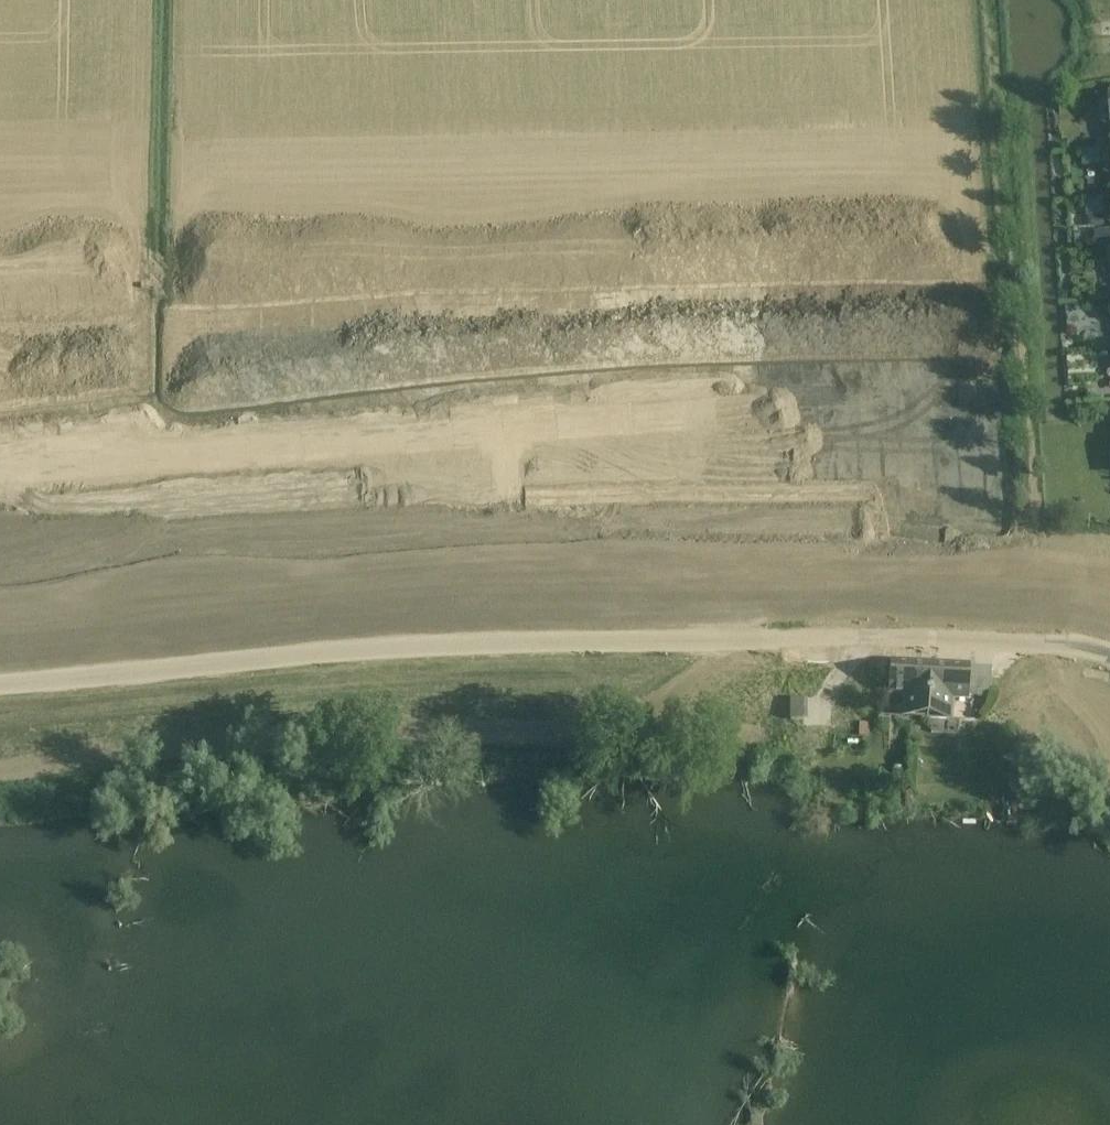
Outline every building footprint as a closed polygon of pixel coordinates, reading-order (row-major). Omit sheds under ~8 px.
[(1098,117),(1100,122),(1104,126),(1109,127),(1109,135),(1109,100),(1097,101),(1097,108),(1098,108),(1098,117)] [(1102,167),(1104,172),(1108,176),(1109,176),(1109,150),(1100,151),(1101,158),(1102,167)] [(907,716),(929,717),(931,667),(894,665),(892,696),(908,696),(907,716)] [(969,669),(931,667),(929,717),(951,718),(952,699),(967,699),(969,669)] [(804,721),(803,699),(790,699),(790,722),(804,721)]
